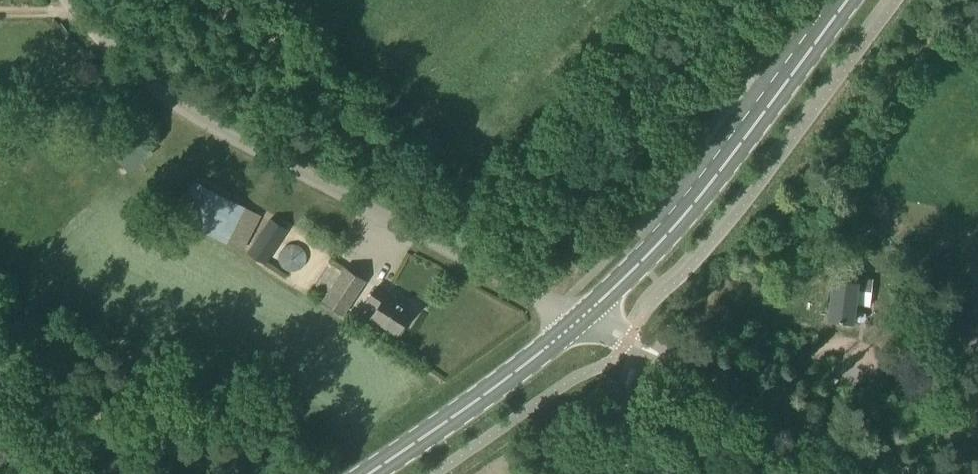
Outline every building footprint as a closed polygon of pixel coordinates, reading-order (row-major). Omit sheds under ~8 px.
[(245,251),(262,216),(193,181),(176,216),(245,251)] [(265,264),(288,229),(270,217),(247,252),(265,264)] [(289,274),(309,278),(313,261),(293,256),(289,274)] [(343,314),(365,280),(345,267),(323,301),(343,314)] [(436,290),(422,277),(406,294),(420,307),(436,290)] [(869,306),(873,279),(873,278),(858,277),(857,282),(835,279),(830,318),(852,322),(854,304),(869,306)] [(401,333),(407,324),(405,322),(412,311),(376,287),(368,299),(378,306),(371,318),(397,335),(399,332),(401,333)] [(609,379),(604,388),(614,393),(618,384),(609,379)]
